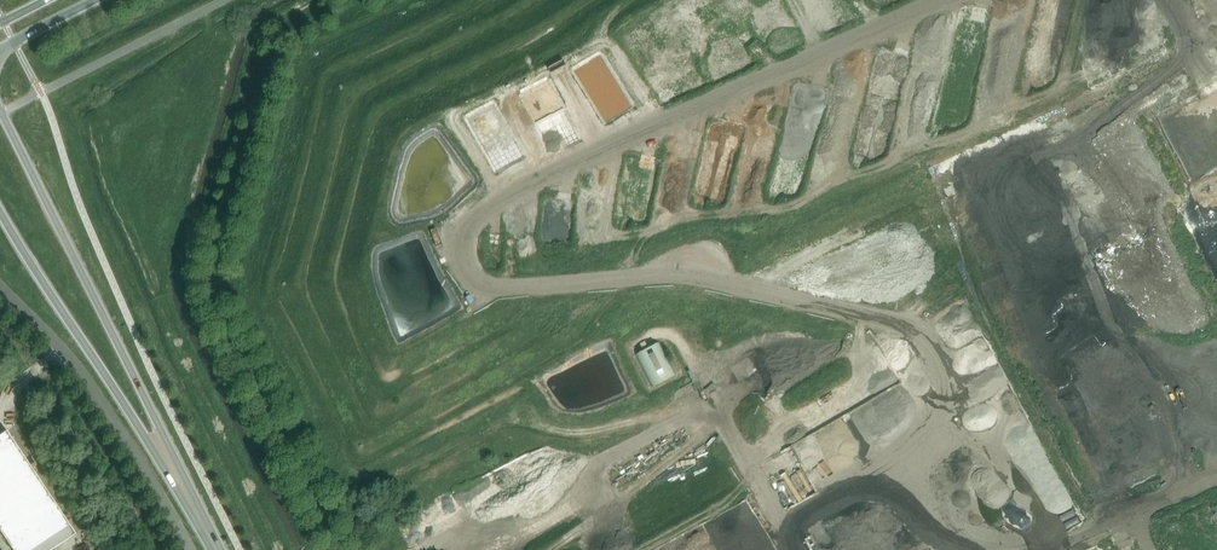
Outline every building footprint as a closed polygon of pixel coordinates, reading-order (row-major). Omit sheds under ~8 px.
[(654,388),(679,376),(662,341),(637,354),(654,388)] [(599,364),(625,352),(622,346),(596,357),(599,364)] [(7,431),(0,436),(0,530),(13,549),(52,549),(76,534),(7,431)]
